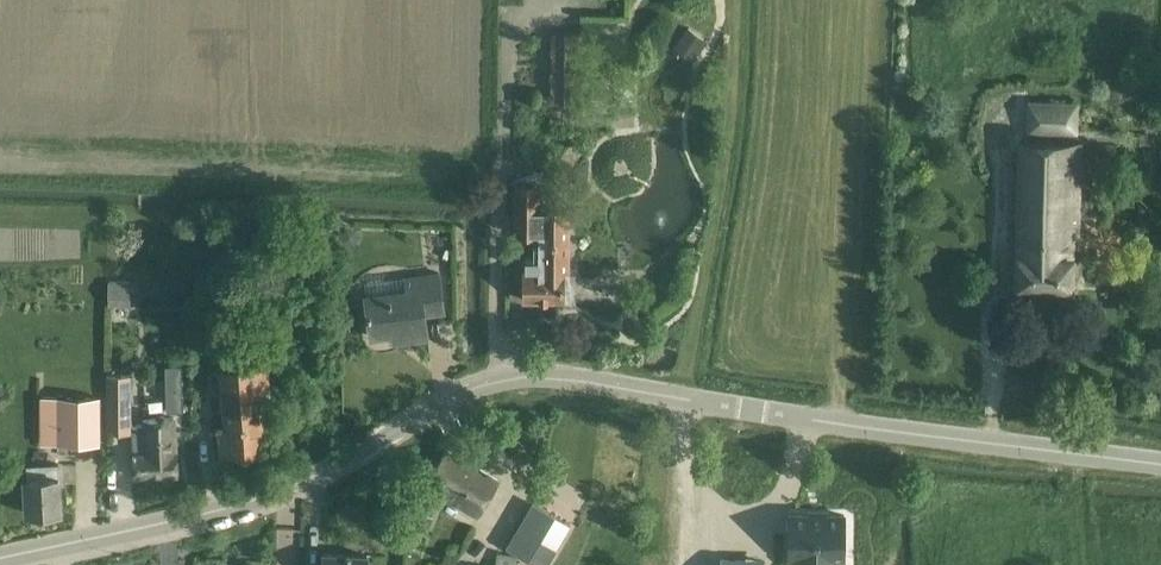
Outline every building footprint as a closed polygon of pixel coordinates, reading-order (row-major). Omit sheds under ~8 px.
[(678,49),(702,57),(711,34),(687,25),(678,49)] [(583,105),(584,33),(551,33),(550,104),(583,105)] [(1026,133),(1079,135),(1080,101),(1027,101),(1026,133)] [(1136,133),(1136,145),(1154,145),(1154,133),(1136,133)] [(1019,142),(1016,286),(1071,287),(1072,237),(1077,237),(1080,143),(1019,142)] [(516,185),(515,236),(537,235),(538,261),(525,261),(525,270),(524,270),(525,276),(524,300),(551,300),(561,298),(557,272),(570,272),(571,240),(571,208),(537,208),(537,185),(516,185)] [(1160,257),(1160,238),(1153,234),(1147,249),(1160,257)] [(394,343),(428,338),(425,314),(444,311),(438,273),(406,278),(408,291),(365,297),(367,313),(370,337),(393,334),(394,343)] [(110,280),(109,306),(131,308),(131,283),(110,280)] [(187,298),(189,342),(217,341),(216,297),(187,298)] [(182,364),(165,364),(166,412),(183,411),(182,364)] [(218,428),(218,432),(220,456),(266,452),(262,408),(271,407),(268,364),(218,368),(223,427),(218,428)] [(107,375),(107,432),(131,434),(131,375),(107,375)] [(308,386),(293,388),(294,399),(309,398),(308,386)] [(100,397),(58,397),(58,399),(58,442),(58,444),(100,444),(100,397)] [(178,474),(174,420),(142,422),(144,454),(133,455),(134,477),(178,474)] [(447,450),(426,485),(477,515),(498,480),(447,450)] [(28,514),(60,512),(59,488),(58,464),(27,465),(28,478),(26,478),(26,490),(28,514)] [(506,546),(537,564),(548,564),(558,549),(541,539),(556,514),(533,500),(506,546)] [(418,509),(412,522),(428,529),(433,516),(418,509)] [(844,556),(844,515),(826,514),(826,510),(808,510),(808,514),(790,514),(789,557),(803,557),(803,564),(846,564),(846,556),(844,556)] [(367,555),(323,553),(322,564),(367,564),(367,555)] [(518,557),(497,554),(495,564),(517,564),(518,557)]
